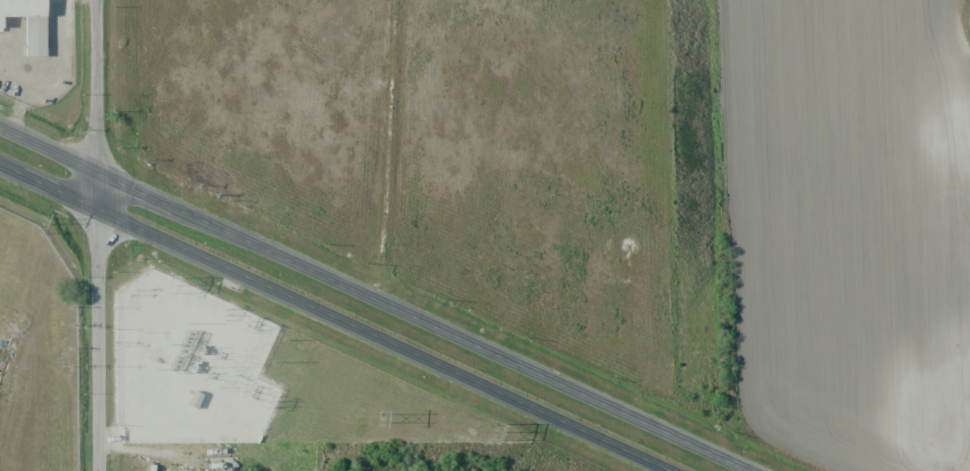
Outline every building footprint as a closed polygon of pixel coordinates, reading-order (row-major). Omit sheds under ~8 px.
[(50,19),(0,20),(0,0),(50,0),(50,19)] [(192,407),(199,394),(207,398),(200,411),(192,407)]
